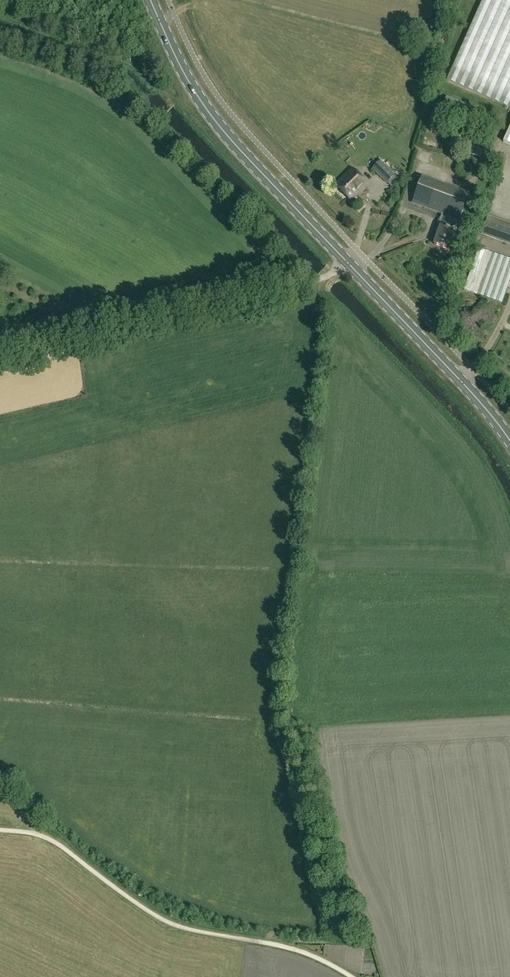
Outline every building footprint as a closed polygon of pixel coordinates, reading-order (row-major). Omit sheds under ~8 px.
[(447,80),(509,108),(509,0),(483,0),(447,80)] [(394,176),(380,161),(371,168),(386,184),(394,176)] [(352,168),(335,185),(351,201),(368,184),(352,168)] [(412,203),(442,214),(435,231),(436,231),(437,229),(439,230),(434,244),(448,249),(467,198),(421,180),(412,203)] [(488,215),(482,234),(496,238),(509,244),(509,223),(488,215)] [(502,303),(509,279),(509,259),(492,253),(490,261),(489,260),(477,295),(502,303)]
